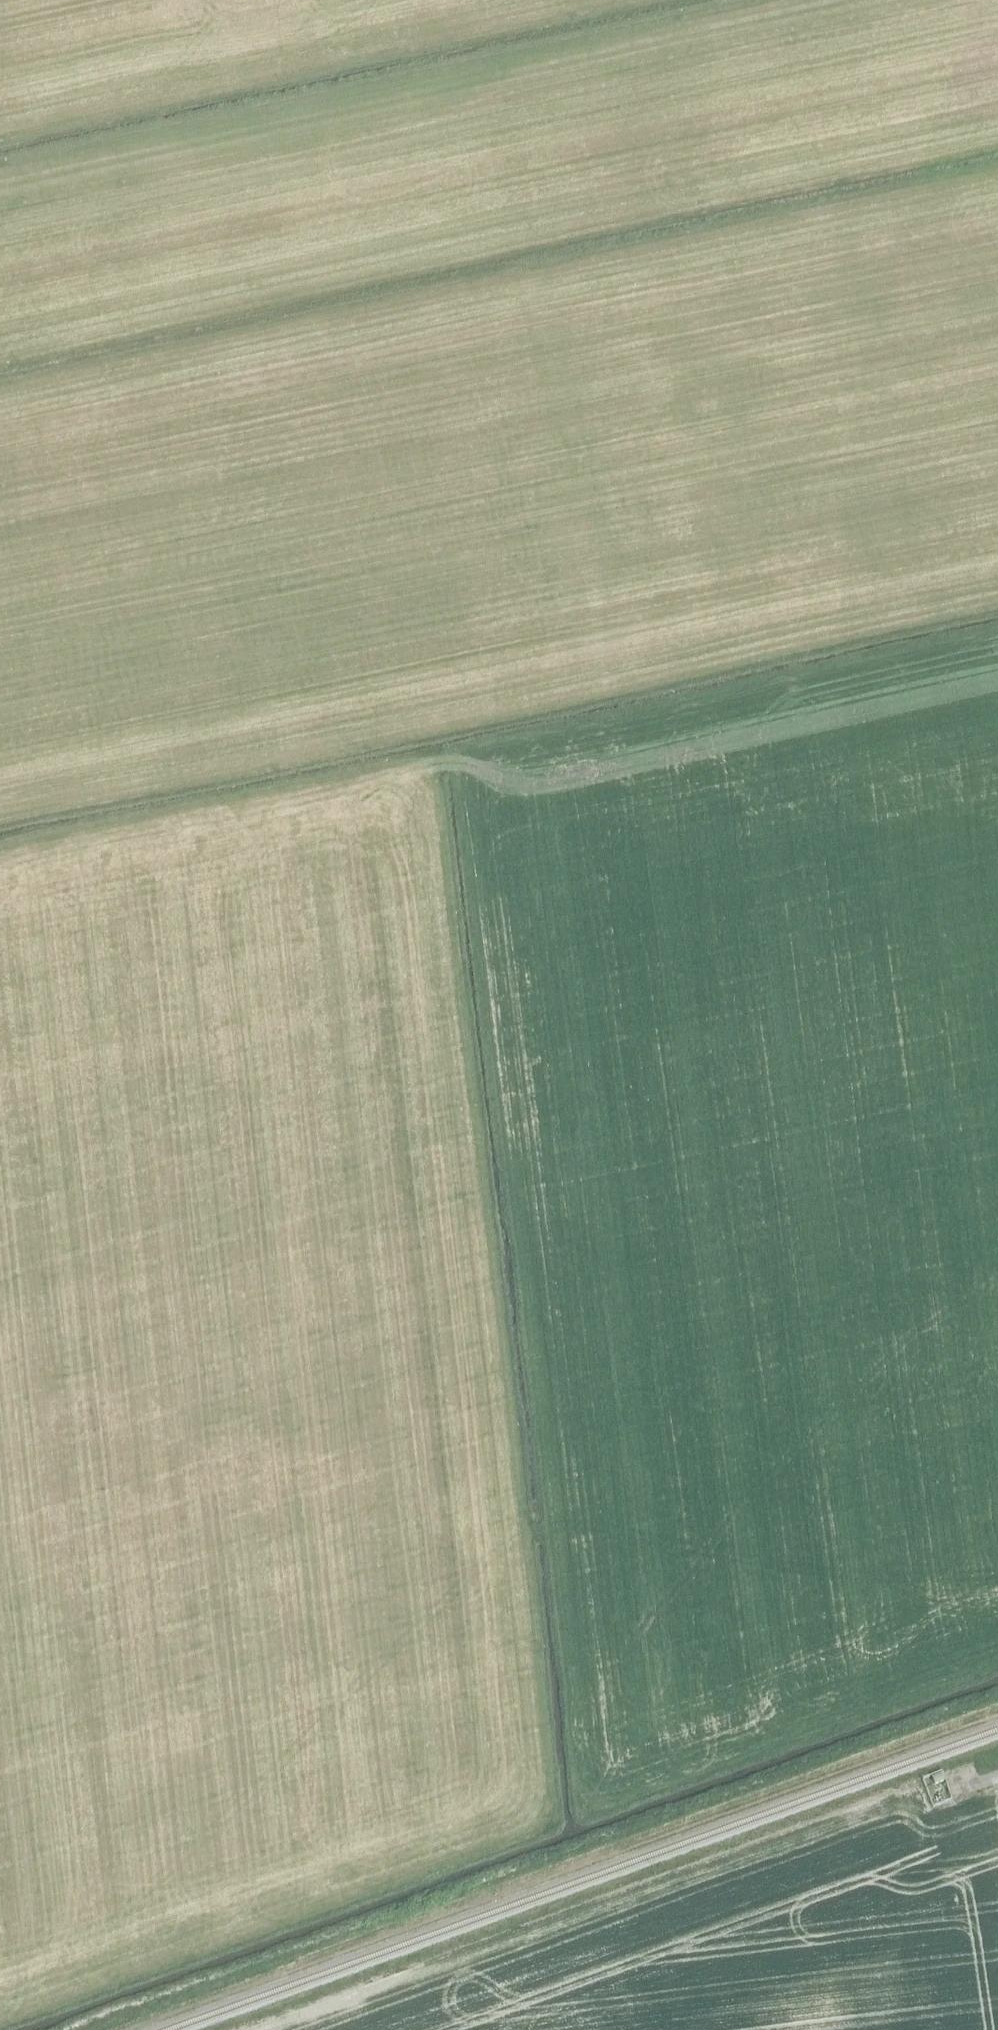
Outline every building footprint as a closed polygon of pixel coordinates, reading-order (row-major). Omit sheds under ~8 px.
[(944,1781),(941,1773),(931,1777),(934,1785),(944,1781)]
